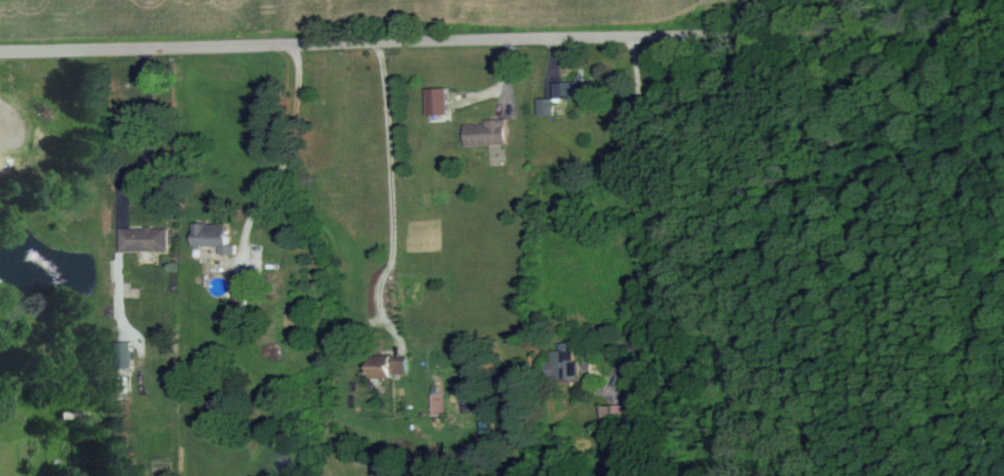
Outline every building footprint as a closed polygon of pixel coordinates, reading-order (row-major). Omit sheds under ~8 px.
[(605,80),(561,81),(562,98),(605,97),(605,80)] [(456,87),(435,88),(436,114),(457,113),(456,87)] [(543,114),(560,114),(561,98),(543,97),(543,114)] [(473,122),(473,145),(517,144),(516,120),(473,122)] [(225,253),(238,253),(239,236),(235,235),(235,223),(198,222),(197,244),(225,245),(225,253)] [(176,226),(125,226),(126,250),(176,250),(176,226)] [(249,283),(237,283),(238,302),(249,301),(249,283)] [(560,350),(560,378),(592,378),(592,359),(582,359),(582,342),(567,342),(567,350),(560,350)] [(402,373),(417,373),(416,357),(382,358),(382,378),(402,377),(402,373)] [(440,415),(451,415),(451,393),(439,393),(440,415)] [(606,424),(637,424),(637,404),(607,404),(606,424)]
